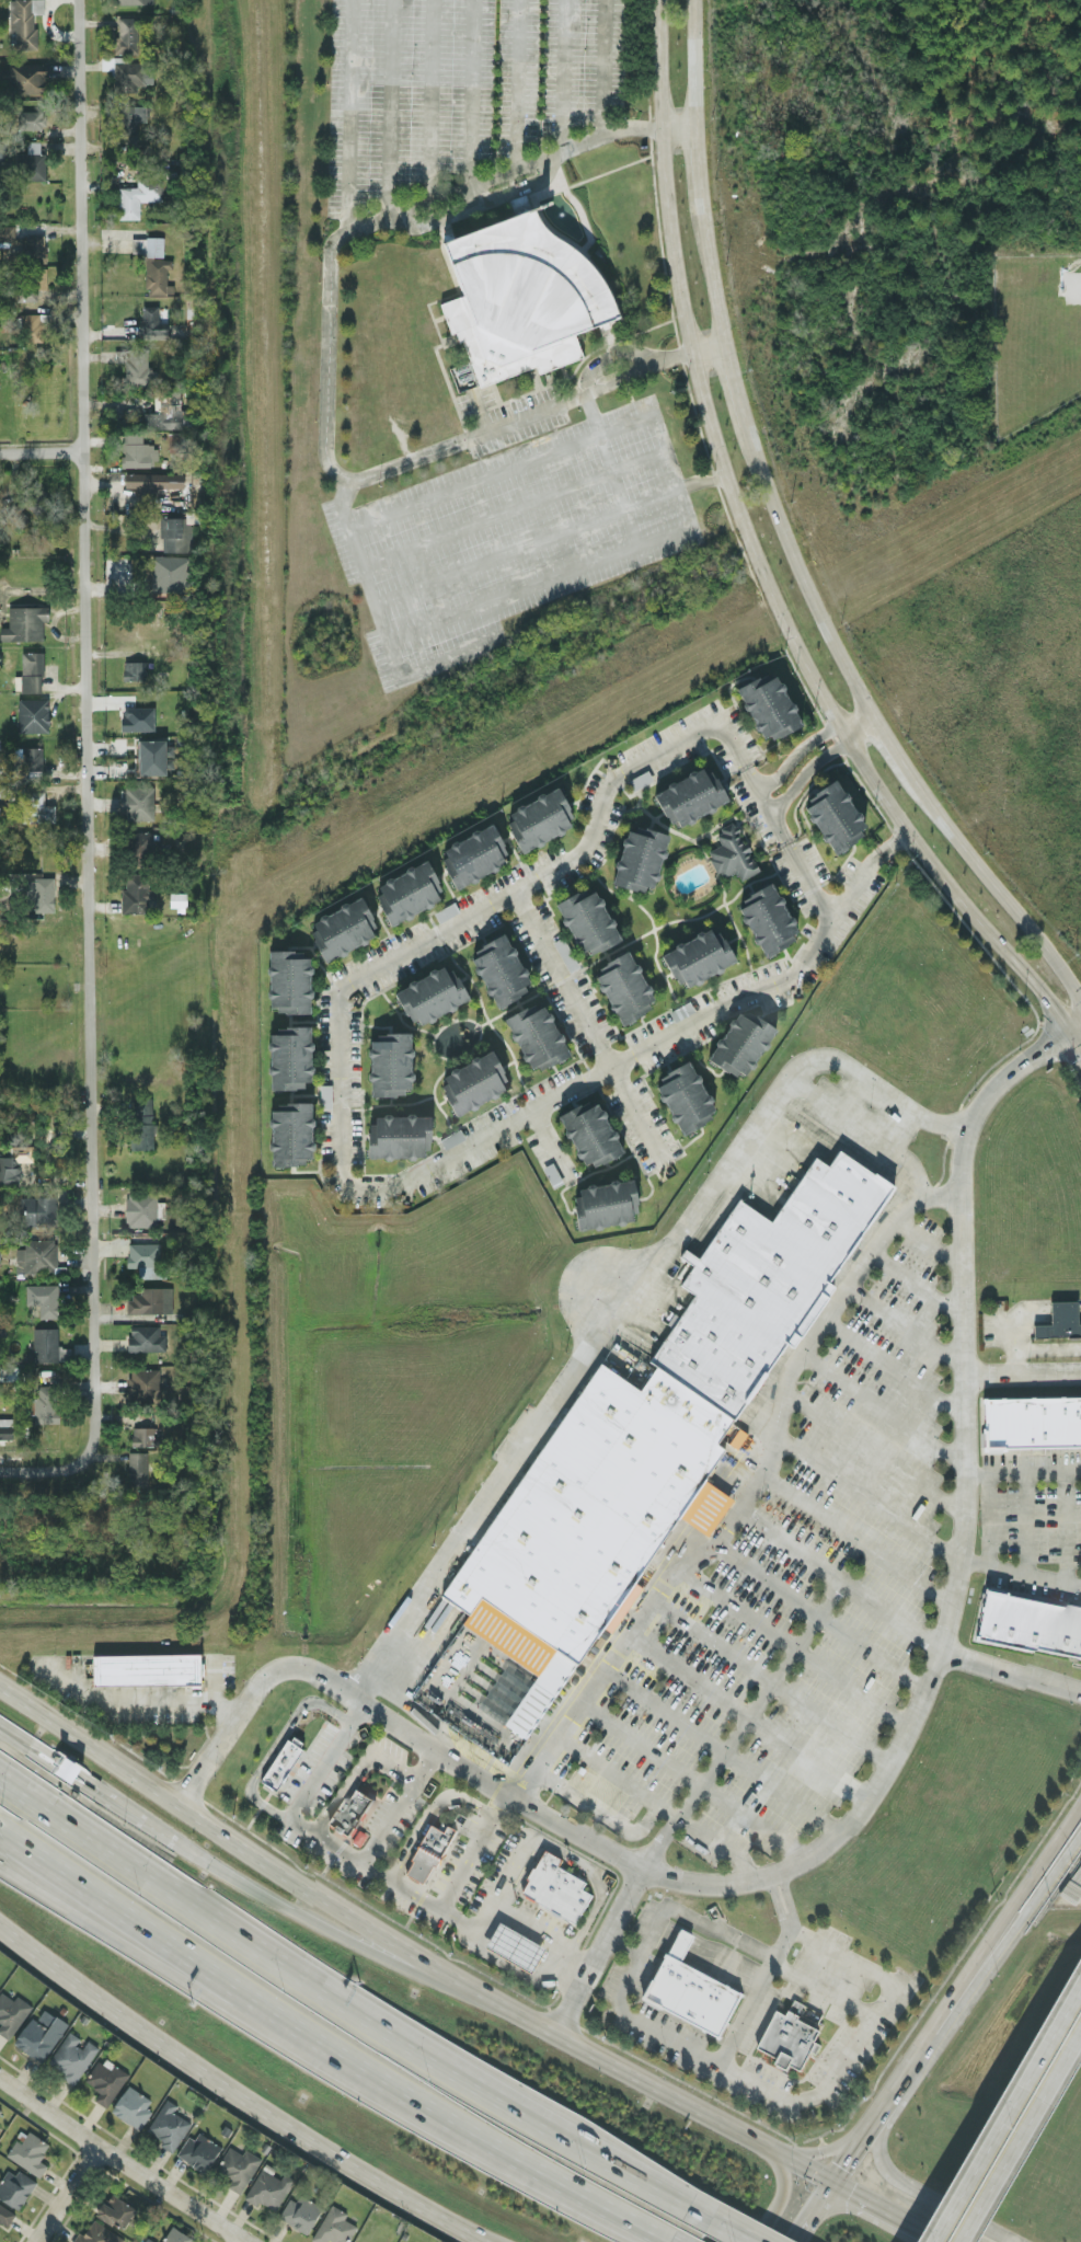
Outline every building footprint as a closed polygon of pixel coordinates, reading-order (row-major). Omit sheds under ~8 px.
[(11,48),(36,48),(35,12),(43,12),(43,0),(10,0),(11,48)] [(110,30),(111,52),(137,51),(136,16),(115,16),(115,29),(110,30)] [(113,91),(136,91),(136,83),(148,83),(148,61),(127,61),(127,56),(103,56),(103,67),(113,67),(113,91)] [(9,82),(9,93),(46,92),(45,62),(7,63),(7,67),(0,67),(0,83),(9,82)] [(145,121),(146,105),(115,104),(114,147),(136,148),(137,121),(145,121)] [(17,128),(44,128),(45,110),(17,109),(17,128)] [(16,152),(17,179),(46,178),(45,153),(40,153),(40,140),(27,141),(27,152),(16,152)] [(139,218),(139,200),(162,200),(162,177),(137,177),(137,185),(118,186),(119,218),(139,218)] [(443,238),(461,295),(440,302),(450,333),(459,330),(477,385),(536,366),(537,372),(583,357),(574,331),(601,322),(561,200),(443,238)] [(0,224),(0,240),(14,240),(14,224),(0,224)] [(26,234),(25,260),(45,260),(45,234),(26,234)] [(132,236),(131,254),(163,255),(163,237),(132,236)] [(145,292),(173,293),(173,284),(168,284),(169,258),(146,257),(145,292)] [(46,268),(27,269),(27,300),(36,299),(35,288),(46,288),(46,268)] [(168,322),(158,322),(158,304),(143,304),(142,334),(167,334),(168,322)] [(40,313),(21,313),(22,341),(41,340),(40,313)] [(121,387),(150,387),(150,364),(147,364),(148,347),(115,347),(114,360),(125,360),(125,374),(121,374),(121,387)] [(143,428),(181,428),(181,390),(167,390),(167,394),(154,394),(154,411),(143,411),(143,428)] [(122,466),(156,465),(155,442),(142,443),(142,431),(121,432),(122,466)] [(156,495),(157,486),(187,487),(187,473),(124,471),(124,486),(136,486),(136,494),(156,495)] [(180,507),(190,508),(191,494),(180,493),(180,507)] [(161,550),(188,550),(188,516),(161,516),(161,550)] [(150,590),(184,592),(185,555),(152,554),(150,590)] [(8,626),(0,626),(0,640),(42,639),(42,620),(48,620),(48,605),(8,606),(8,626)] [(42,692),(43,651),(21,650),(20,691),(42,692)] [(145,660),(123,660),(123,679),(145,678),(145,660)] [(737,686),(760,741),(800,725),(777,670),(737,686)] [(18,731),(48,731),(47,697),(17,698),(18,731)] [(154,729),(154,707),(120,707),(121,730),(154,729)] [(166,773),(165,738),(138,739),(139,774),(166,773)] [(14,745),(14,758),(22,759),(22,768),(42,768),(42,746),(14,745)] [(727,800),(708,763),(654,791),(673,828),(727,800)] [(831,852),(868,831),(837,779),(801,800),(831,852)] [(122,819),(153,819),(154,786),(123,785),(122,819)] [(521,850),(576,826),(558,787),(504,811),(521,850)] [(54,821),(54,803),(44,803),(44,791),(22,790),(22,821),(54,821)] [(721,844),(707,850),(720,877),(736,870),(739,877),(757,869),(734,821),(714,830),(721,844)] [(456,887),(510,863),(493,823),(438,848),(456,887)] [(612,882),(654,892),(668,834),(626,824),(612,882)] [(153,831),(128,830),(127,854),(153,855),(153,831)] [(390,924),(445,899),(427,860),(372,884),(390,924)] [(121,912),(155,912),(155,885),(147,886),(146,873),(125,873),(125,888),(121,888),(121,912)] [(53,877),(35,877),(36,916),(54,915),(53,877)] [(800,935),(773,882),(736,901),(763,955),(800,935)] [(556,902),(581,956),(619,939),(595,884),(556,902)] [(323,959),(379,936),(363,897),(307,920),(323,959)] [(734,962),(716,925),(662,951),(680,989),(734,962)] [(494,1005),(532,988),(507,934),(469,951),(494,1005)] [(310,1011),(311,951),(269,950),(268,1010),(310,1011)] [(619,1023),(656,1004),(630,951),(592,970),(619,1023)] [(396,989),(415,1027),(468,1000),(449,962),(396,989)] [(568,1054),(544,999),(505,1017),(529,1071),(568,1054)] [(774,1027),(737,1006),(708,1058),(745,1079),(774,1027)] [(270,1087),(312,1086),(310,1024),(285,1025),(285,1032),(269,1033),(270,1087)] [(370,1094),(412,1092),(410,1031),(385,1032),(385,1039),(369,1039),(370,1094)] [(456,1114),(510,1089),(492,1049),(437,1075),(456,1114)] [(679,1132),(717,1114),(691,1061),(653,1079),(679,1132)] [(152,1097),(131,1097),(132,1148),(152,1148),(152,1097)] [(559,1113),(582,1168),(621,1152),(599,1097),(559,1113)] [(311,1101),(286,1102),(286,1109),(270,1109),(271,1163),(313,1162),(311,1101)] [(429,1115),(370,1114),(370,1156),(428,1157),(429,1115)] [(440,1137),(444,1147),(465,1138),(460,1128),(440,1137)] [(11,1145),(11,1155),(0,1155),(0,1183),(20,1183),(19,1160),(33,1160),(33,1144),(11,1145)] [(645,1360),(691,1292),(676,1283),(689,1263),(676,1253),(680,1248),(693,1256),(734,1197),(767,1219),(810,1156),(823,1164),(833,1147),(887,1184),(726,1416),(651,1364),(645,1360)] [(579,1228),(637,1222),(633,1179),(574,1185),(579,1228)] [(156,1226),(156,1217),(164,1217),(165,1200),(156,1200),(156,1192),(126,1191),(125,1225),(156,1226)] [(55,1224),(55,1195),(24,1196),(24,1225),(55,1224)] [(16,1247),(15,1271),(55,1272),(56,1238),(25,1238),(25,1247),(16,1247)] [(127,1266),(138,1266),(138,1276),(160,1277),(161,1242),(128,1242),(127,1266)] [(25,1284),(26,1304),(39,1303),(39,1317),(58,1316),(57,1283),(25,1284)] [(128,1312),(172,1311),(172,1286),(140,1287),(141,1292),(128,1293),(128,1312)] [(1076,1299),(1050,1300),(1051,1323),(1033,1323),(1033,1337),(1078,1335),(1076,1299)] [(159,1324),(128,1325),(129,1350),(165,1349),(165,1335),(159,1335),(159,1324)] [(57,1327),(32,1327),(33,1361),(71,1361),(70,1346),(58,1346),(57,1327)] [(726,1416),(709,1441),(718,1448),(699,1476),(674,1513),(519,1738),(499,1725),(534,1676),(456,1622),(462,1612),(436,1594),(596,1361),(634,1389),(651,1364),(726,1416)] [(127,1369),(129,1400),(160,1399),(158,1367),(127,1369)] [(58,1422),(57,1384),(34,1384),(35,1422),(58,1422)] [(1080,1445),(1080,1395),(982,1397),(983,1447),(1080,1445)] [(0,1417),(0,1438),(12,1438),(12,1416),(0,1417)] [(721,1437),(736,1447),(746,1432),(731,1422),(721,1437)] [(132,1445),(159,1444),(158,1425),(132,1426),(132,1445)] [(127,1451),(129,1485),(148,1484),(146,1450),(127,1451)] [(674,1513),(699,1476),(729,1497),(704,1534),(674,1513)] [(976,1641),(1080,1658),(1080,1607),(984,1591),(976,1641)] [(88,1653),(192,1652),(193,1681),(88,1682),(88,1653)] [(256,1778),(283,1736),(298,1746),(271,1787),(256,1778)] [(350,1787),(370,1801),(346,1837),(326,1825),(350,1787)] [(432,1825),(409,1863),(411,1864),(403,1877),(422,1888),(433,1869),(435,1871),(457,1832),(445,1826),(441,1831),(432,1825)] [(578,1926),(594,1897),(584,1891),(587,1884),(559,1869),(563,1861),(546,1852),(523,1897),(578,1926)] [(548,1948),(500,1926),(488,1952),(536,1974),(548,1948)] [(744,1994),(683,1965),(696,1937),(681,1930),(646,2002),(722,2038),(744,1994)] [(18,1998),(15,2002),(2,1994),(0,1997),(0,2022),(3,2025),(0,2030),(0,2036),(11,2043),(33,2007),(18,1998)] [(760,2052),(779,2060),(777,2064),(802,2075),(811,2053),(817,2056),(821,2047),(816,2044),(824,2025),(801,2015),(805,2006),(795,2002),(788,2018),(776,2013),(760,2052)] [(34,2019),(15,2046),(43,2065),(70,2027),(46,2011),(38,2023),(34,2019)] [(81,2041),(71,2034),(50,2065),(66,2076),(63,2080),(75,2088),(101,2050),(89,2043),(83,2051),(77,2047),(81,2041)] [(101,2095),(96,2102),(107,2110),(130,2077),(104,2059),(87,2085),(101,2095)] [(153,2103),(130,2088),(113,2114),(141,2133),(153,2114),(148,2110),(153,2103)] [(179,2108),(168,2101),(148,2133),(164,2143),(161,2147),(174,2155),(192,2126),(175,2114),(179,2108)] [(41,2164),(51,2146),(29,2134),(23,2145),(17,2142),(7,2160),(43,2179),(49,2168),(41,2164)] [(178,2161),(210,2175),(222,2146),(199,2137),(197,2142),(188,2138),(178,2161)] [(263,2161),(246,2151),(243,2156),(231,2149),(217,2173),(233,2182),(229,2189),(242,2197),(263,2161)] [(295,2182),(281,2174),(266,2166),(246,2201),(258,2208),(261,2204),(277,2214),(295,2182)] [(9,2172),(0,2186),(0,2200),(20,2213),(38,2185),(20,2172),(17,2178),(9,2172)] [(281,2221),(308,2237),(325,2211),(297,2194),(281,2221)] [(125,2233),(138,2210),(112,2195),(99,2218),(125,2233)] [(0,2205),(0,2227),(2,2225),(8,2230),(17,2216),(0,2205)] [(357,2227),(346,2222),(349,2215),(331,2207),(315,2241),(351,2241),(357,2227)] [(126,2241),(95,2222),(85,2238),(80,2234),(75,2241),(126,2241)] [(172,2229),(165,2241),(199,2241),(172,2229)]
